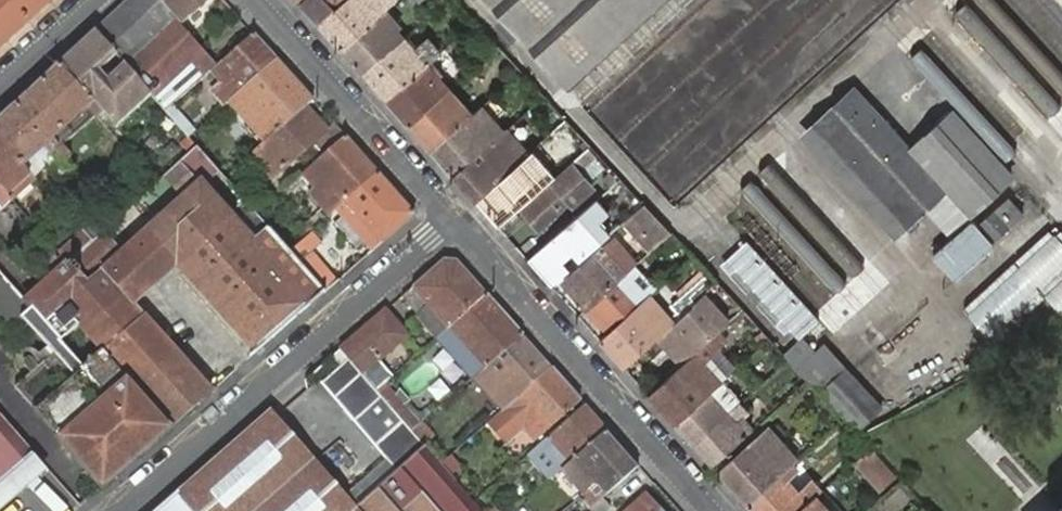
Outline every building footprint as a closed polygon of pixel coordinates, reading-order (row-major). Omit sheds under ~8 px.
[(6,39),(28,19),(10,0),(0,0),(0,32),(6,39)] [(28,19),(48,0),(10,0),(28,19)] [(152,94),(166,111),(210,71),(216,66),(186,33),(179,24),(170,15),(157,0),(128,0),(95,31),(152,94)] [(170,15),(179,24),(197,7),(205,0),(157,0),(170,15)] [(348,0),(305,0),(300,5),(319,26),(348,0)] [(393,2),(392,0),(348,0),(319,26),(340,50),(374,19),(380,14),(393,2)] [(666,0),(487,0),(495,9),(568,89),(666,0)] [(674,21),(738,99),(744,94),(765,119),(789,99),(733,31),(771,0),(700,0),(674,21)] [(197,7),(179,24),(186,33),(205,16),(197,7)] [(374,19),(398,45),(403,40),(380,14),(374,19)] [(340,50),(363,76),(398,45),(374,19),(340,50)] [(95,31),(60,63),(93,99),(86,105),(87,106),(96,116),(102,110),(117,125),(152,94),(95,31)] [(224,96),(229,102),(276,59),(252,33),(216,66),(210,71),(220,81),(228,91),(224,96)] [(409,58),(416,52),(407,43),(404,39),(403,40),(398,45),(409,58)] [(386,101),(430,62),(440,53),(428,41),(416,52),(409,58),(398,45),(363,76),(386,101)] [(276,59),(229,102),(265,142),(304,107),(312,100),(276,59)] [(409,127),(448,91),(444,86),(438,79),(442,76),(430,62),(386,101),(409,127)] [(60,63),(15,106),(56,152),(57,152),(65,162),(71,156),(62,146),(54,137),(87,106),(86,105),(93,99),(60,63)] [(228,91),(220,81),(209,91),(223,107),(229,102),(224,96),(228,91)] [(812,127),(903,228),(947,189),(972,216),(1005,185),(944,118),(910,149),(855,88),(812,127)] [(409,127),(432,152),(472,116),(473,115),(464,105),(460,109),(457,112),(451,105),(448,102),(453,97),(448,91),(409,127)] [(0,119),(0,139),(32,175),(49,160),(57,152),(56,152),(15,106),(0,119)] [(62,146),(96,116),(87,106),(54,137),(62,146)] [(265,142),(251,154),(273,178),(309,145),(318,155),(343,134),(333,123),(325,130),(304,107),(265,142)] [(432,152),(452,176),(493,141),(481,127),(472,116),(432,152)] [(452,176),(475,201),(527,155),(505,130),(497,137),(493,141),(452,176)] [(568,165),(589,147),(579,135),(488,216),(499,228),(519,209),(550,181),(568,165)] [(345,136),(302,174),(327,203),(323,206),(331,215),(337,209),(377,173),(345,136)] [(11,199),(35,177),(32,175),(0,139),(0,186),(11,199)] [(178,262),(257,351),(324,291),(289,252),(257,215),(225,178),(197,146),(156,183),(117,218),(103,231),(92,241),(69,262),(67,263),(88,286),(104,270),(133,300),(134,299),(135,300),(178,262)] [(551,182),(550,181),(519,209),(538,229),(563,208),(569,202),(572,205),(591,189),(584,181),(576,173),(595,157),(589,149),(570,166),(551,182)] [(57,152),(49,160),(57,169),(65,162),(57,152)] [(603,165),(595,157),(576,173),(584,181),(603,165)] [(610,187),(617,180),(610,172),(603,178),(610,187)] [(365,242),(372,250),(414,213),(377,173),(337,209),(344,217),(336,225),(357,249),(365,242)] [(641,207),(617,180),(610,187),(606,190),(620,205),(613,212),(623,223),(641,207)] [(11,199),(0,186),(0,209),(11,199)] [(974,218),(935,254),(955,277),(1025,214),(1010,196),(979,224),(974,218)] [(671,234),(644,204),(641,207),(623,223),(622,224),(630,233),(635,229),(644,238),(647,236),(657,247),(671,234)] [(576,264),(602,241),(596,234),(581,217),(539,254),(555,272),(570,258),(576,264)] [(95,223),(84,232),(92,241),(103,231),(95,223)] [(84,232),(61,253),(69,262),(92,241),(84,232)] [(1055,234),(968,313),(984,331),(1061,261),(1061,242),(1055,234)] [(672,235),(661,244),(672,256),(678,251),(675,248),(680,244),(672,235)] [(289,252),(324,291),(336,281),(301,241),(289,252)] [(626,274),(634,267),(611,241),(603,248),(563,283),(587,309),(626,274)] [(56,255),(33,275),(43,285),(65,265),(56,255)] [(443,259),(401,295),(418,314),(429,304),(449,326),(450,325),(486,293),(455,259),(443,259)] [(25,366),(31,372),(15,386),(102,487),(211,391),(146,316),(148,315),(135,300),(134,299),(133,300),(104,270),(88,286),(67,263),(65,265),(43,285),(26,301),(6,278),(1,283),(0,282),(0,322),(7,330),(23,330),(30,324),(34,320),(54,353),(45,360),(39,354),(33,360),(33,359),(32,359),(32,358),(31,357),(30,357),(30,356),(29,356),(28,356),(27,356),(26,356),(25,356),(25,357),(24,357),(24,358),(23,358),(23,359),(23,360),(23,361),(23,362),(23,363),(23,364),(24,364),(24,365),(25,366)] [(655,291),(634,267),(626,274),(587,309),(608,333),(643,301),(647,298),(655,291)] [(1046,295),(1061,312),(1061,281),(1046,295)] [(522,334),(486,293),(450,325),(486,366),(522,334)] [(728,322),(704,296),(694,305),(681,317),(682,318),(670,328),(656,340),(666,351),(670,347),(684,362),(728,322)] [(643,301),(608,333),(599,341),(624,368),(668,329),(643,301)] [(418,314),(437,336),(442,332),(449,326),(429,304),(418,314)] [(362,374),(376,390),(386,381),(372,365),(407,335),(385,310),(341,349),(349,359),(362,374)] [(442,332),(478,373),(486,366),(450,325),(449,326),(442,332)] [(478,373),(476,375),(505,407),(551,367),(522,334),(486,366),(478,373)] [(674,425),(726,378),(741,365),(715,336),(695,353),(648,395),(674,425)] [(679,366),(684,362),(670,347),(666,351),(679,366)] [(376,390),(362,374),(349,359),(341,349),(333,356),(341,366),(321,383),(397,471),(356,507),(271,410),(177,493),(156,510),(482,510),(473,501),(441,464),(431,451),(426,446),(425,446),(412,432),(399,417),(376,390)] [(523,427),(534,440),(580,399),(551,367),(505,407),(489,422),(506,442),(523,427)] [(822,392),(856,429),(880,406),(846,369),(822,392)] [(692,445),(740,403),(727,389),(733,385),(726,378),(674,425),(692,445)] [(564,466),(567,464),(606,428),(584,403),(538,444),(526,455),(548,480),(564,466)] [(711,466),(746,436),(735,423),(741,418),(747,412),(740,403),(692,445),(711,466)] [(407,409),(399,417),(412,432),(413,431),(420,424),(407,409)] [(36,455),(8,423),(0,413),(0,485),(36,455)] [(746,436),(752,430),(741,418),(735,423),(746,436)] [(1018,420),(996,438),(1029,477),(1051,460),(1018,420)] [(606,428),(567,464),(564,466),(567,470),(582,487),(585,490),(578,496),(579,497),(590,508),(600,499),(638,464),(606,428)] [(792,466),(797,462),(769,430),(719,475),(747,506),(792,466)] [(881,461),(871,449),(855,464),(880,492),(892,482),(876,465),(881,461)] [(792,466),(747,506),(751,510),(799,510),(818,493),(810,483),(795,496),(784,484),(797,472),(792,466)] [(818,493),(799,510),(828,510),(821,502),(827,497),(822,491),(818,493)] [(644,495),(627,510),(660,510),(644,495)] [(827,497),(821,502),(828,510),(839,510),(827,497)] [(600,499),(590,508),(592,510),(606,510),(609,508),(600,499)]
